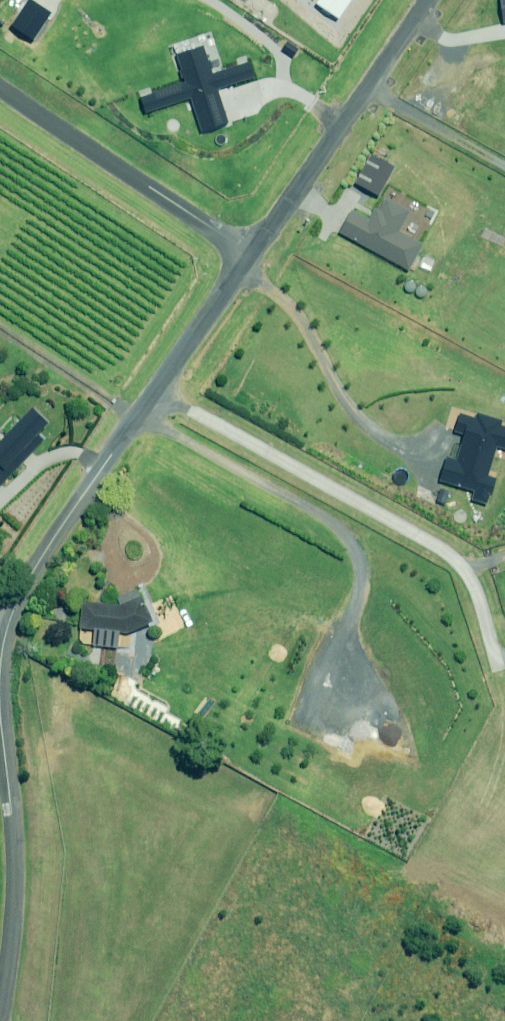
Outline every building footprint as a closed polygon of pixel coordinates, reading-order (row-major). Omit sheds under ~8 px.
[(409,212),(386,199),(379,211),(375,209),(369,219),(352,210),(339,233),(408,270),(422,245),(398,232),(409,212)] [(468,420),(464,434),(473,437),(470,447),(463,445),(457,466),(445,462),(440,479),(476,490),(474,496),(485,500),(490,482),(482,479),(493,444),(500,447),(504,432),(504,431),(498,428),(499,422),(477,415),(475,422),(468,420)] [(150,623),(141,600),(125,606),(82,602),(80,627),(126,632),(150,623)]
